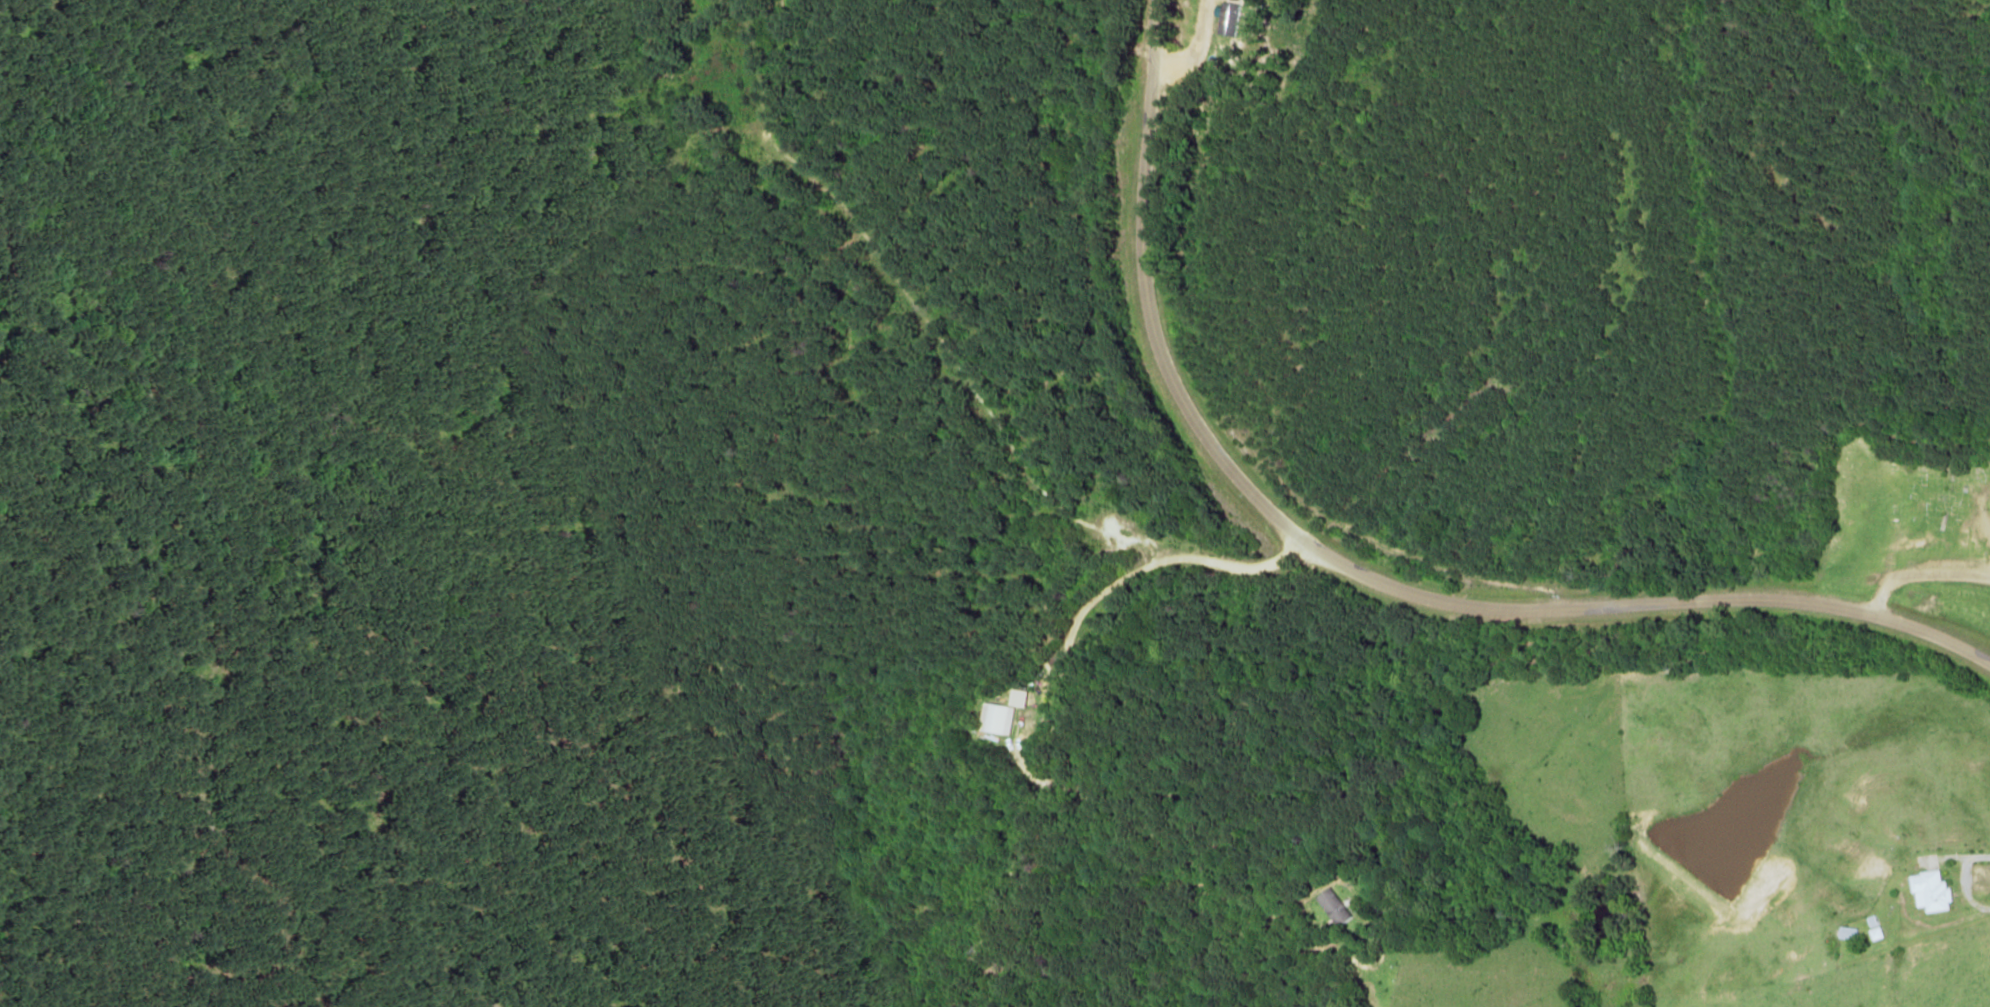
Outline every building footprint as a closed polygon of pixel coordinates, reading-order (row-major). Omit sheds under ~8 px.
[(1016,707),(986,702),(981,730),(1012,735),(1016,707)] [(1952,910),(1948,881),(1942,882),(1941,871),(1913,874),(1917,908),(1927,906),(1928,913),(1952,910)] [(1858,927),(1841,928),(1842,940),(1859,939),(1858,927)]
